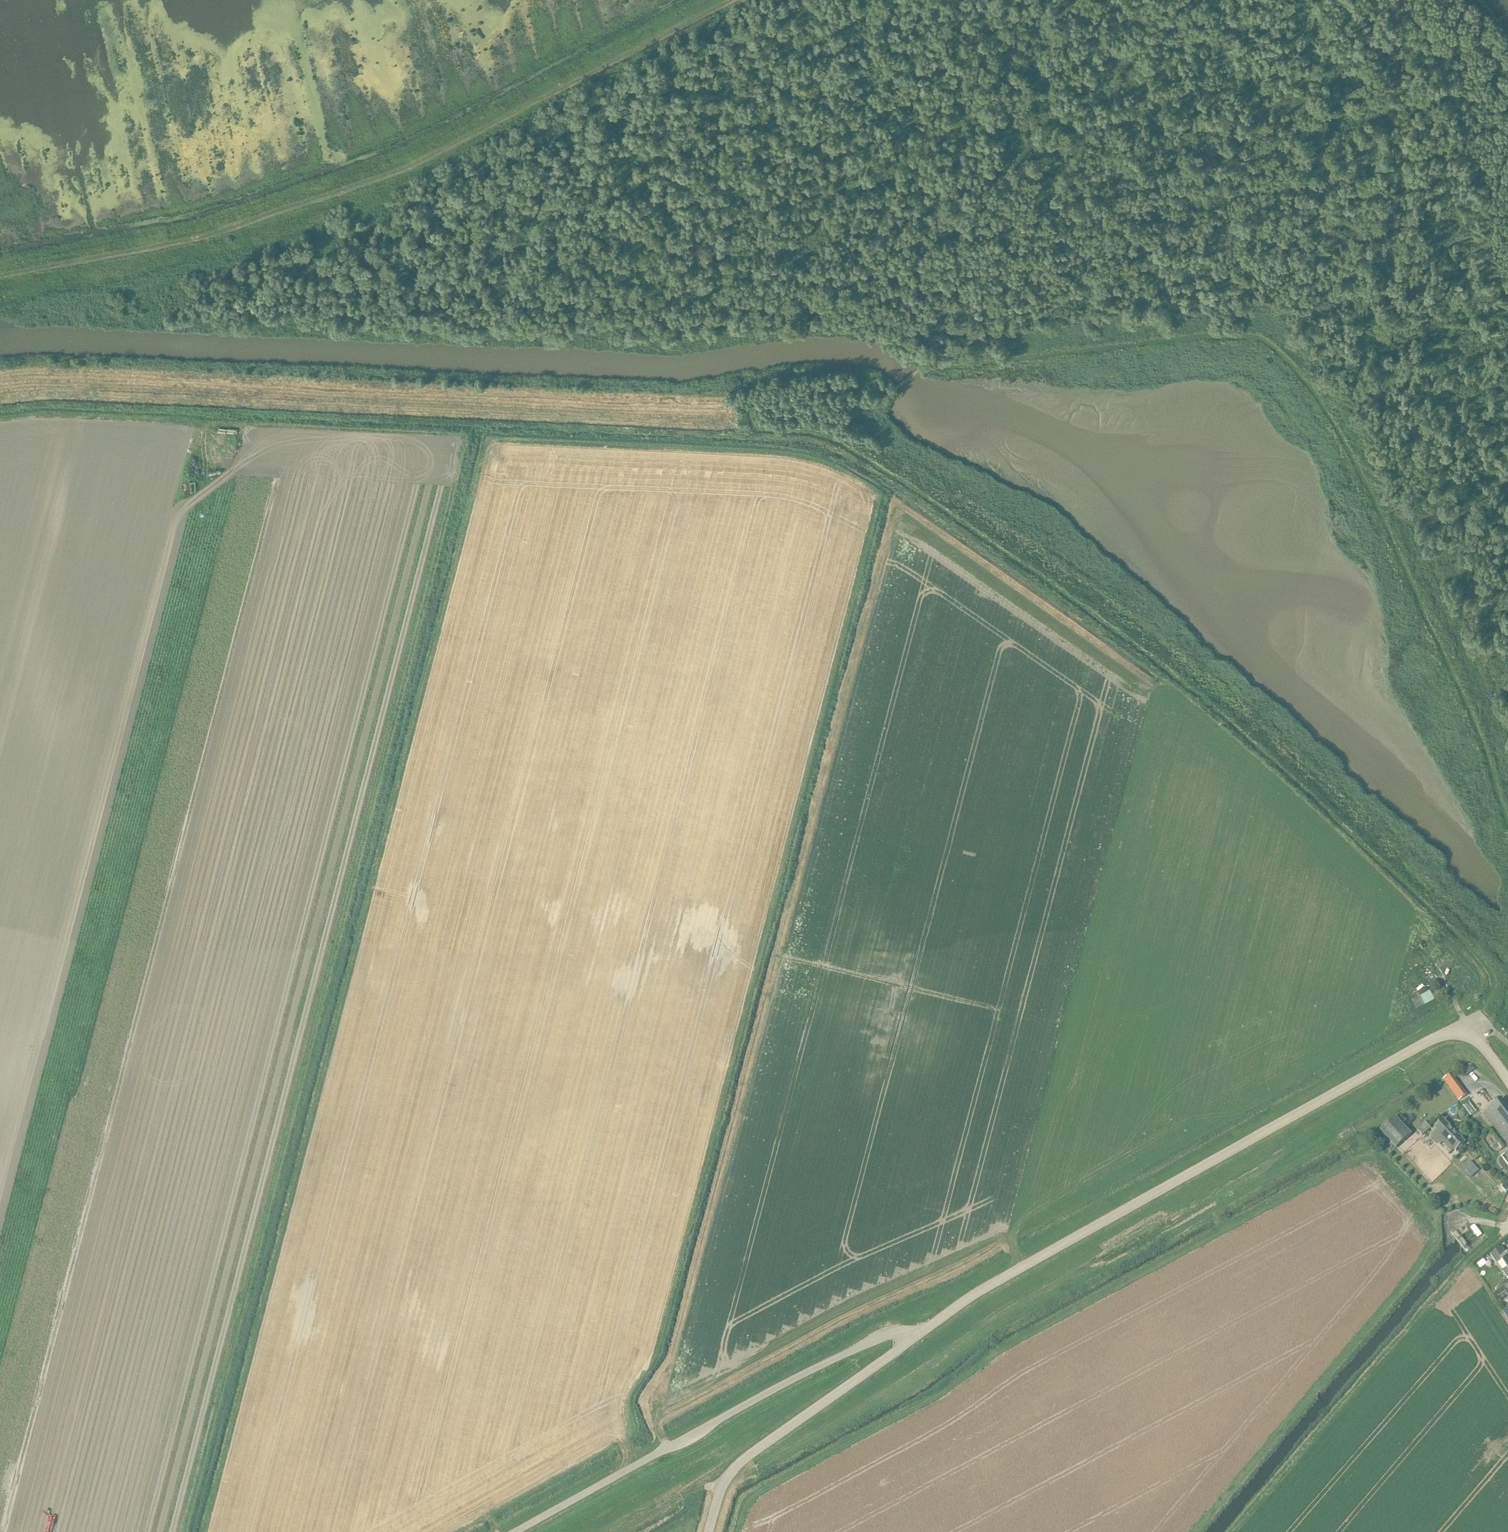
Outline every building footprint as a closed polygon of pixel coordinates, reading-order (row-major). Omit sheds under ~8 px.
[(1416,1010),(1441,996),(1437,988),(1412,1002),(1416,1010)] [(1459,1101),(1468,1095),(1454,1076),(1452,1073),(1443,1080),(1458,1101),(1458,1100),(1459,1101)] [(1502,1099),(1482,1113),(1493,1127),(1507,1148),(1507,1107),(1502,1099)] [(1396,1149),(1412,1135),(1395,1117),(1380,1131),(1396,1149)] [(1436,1131),(1431,1136),(1440,1146),(1443,1143),(1443,1144),(1451,1153),(1454,1150),(1456,1152),(1465,1143),(1455,1133),(1444,1120),(1434,1129),(1436,1131)] [(1422,1136),(1431,1128),(1426,1122),(1417,1131),(1422,1136)] [(1472,1178),(1479,1171),(1471,1161),(1463,1168),(1472,1178)] [(1479,1237),(1482,1235),(1474,1226),(1471,1229),(1478,1238),(1479,1237)] [(1502,1249),(1491,1256),(1496,1264),(1501,1261),(1506,1269),(1502,1271),(1507,1278),(1507,1255),(1507,1256),(1502,1249)]
